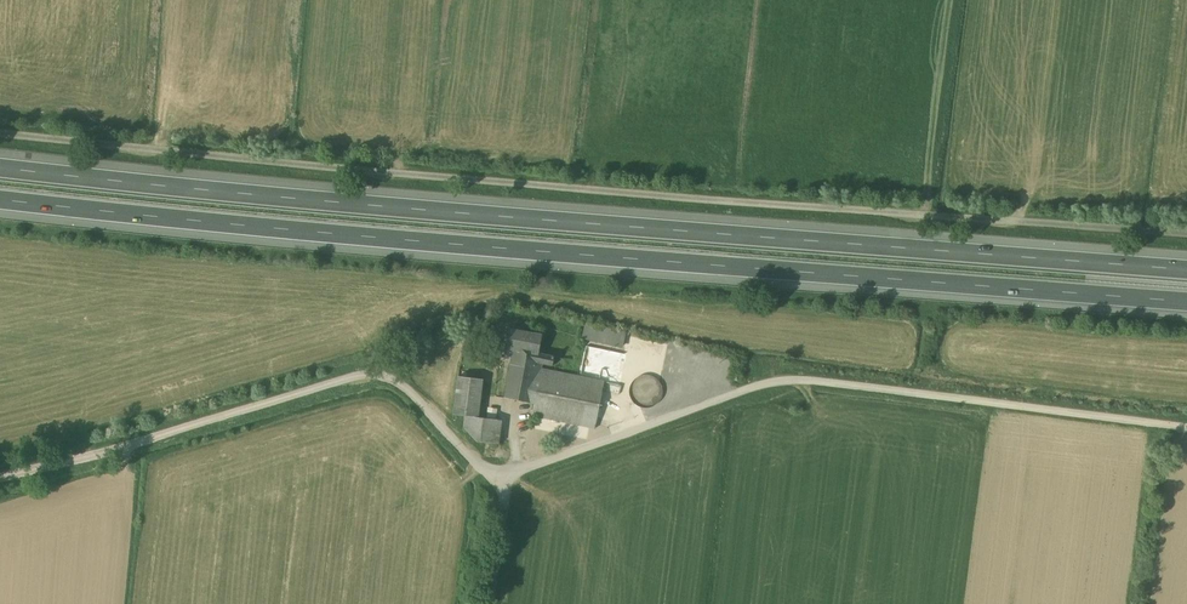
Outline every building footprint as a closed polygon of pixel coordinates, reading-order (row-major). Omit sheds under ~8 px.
[(629,329),(588,319),(584,336),(625,346),(629,329)] [(546,329),(514,322),(509,344),(517,346),(508,393),(540,399),(538,412),(598,424),(607,375),(555,364),(557,349),(543,346),(546,329)] [(487,374),(460,371),(455,411),(476,413),(474,435),(499,437),(501,414),(483,412),(487,374)]
